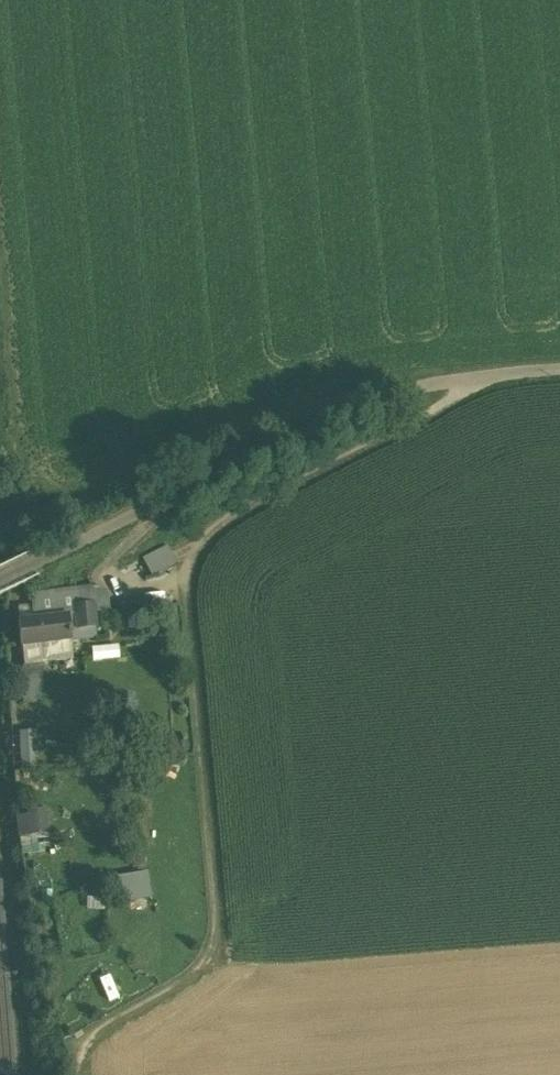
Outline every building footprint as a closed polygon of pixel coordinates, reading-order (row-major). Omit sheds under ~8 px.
[(165,546),(143,558),(152,575),(174,563),(165,546)] [(17,608),(21,646),(95,637),(91,597),(84,591),(55,595),(55,591),(35,594),(36,606),(17,608)] [(21,729),(23,764),(37,763),(36,729),(21,729)] [(49,807),(21,810),(25,844),(53,841),(49,807)] [(122,874),(127,900),(154,895),(150,869),(122,874)]
